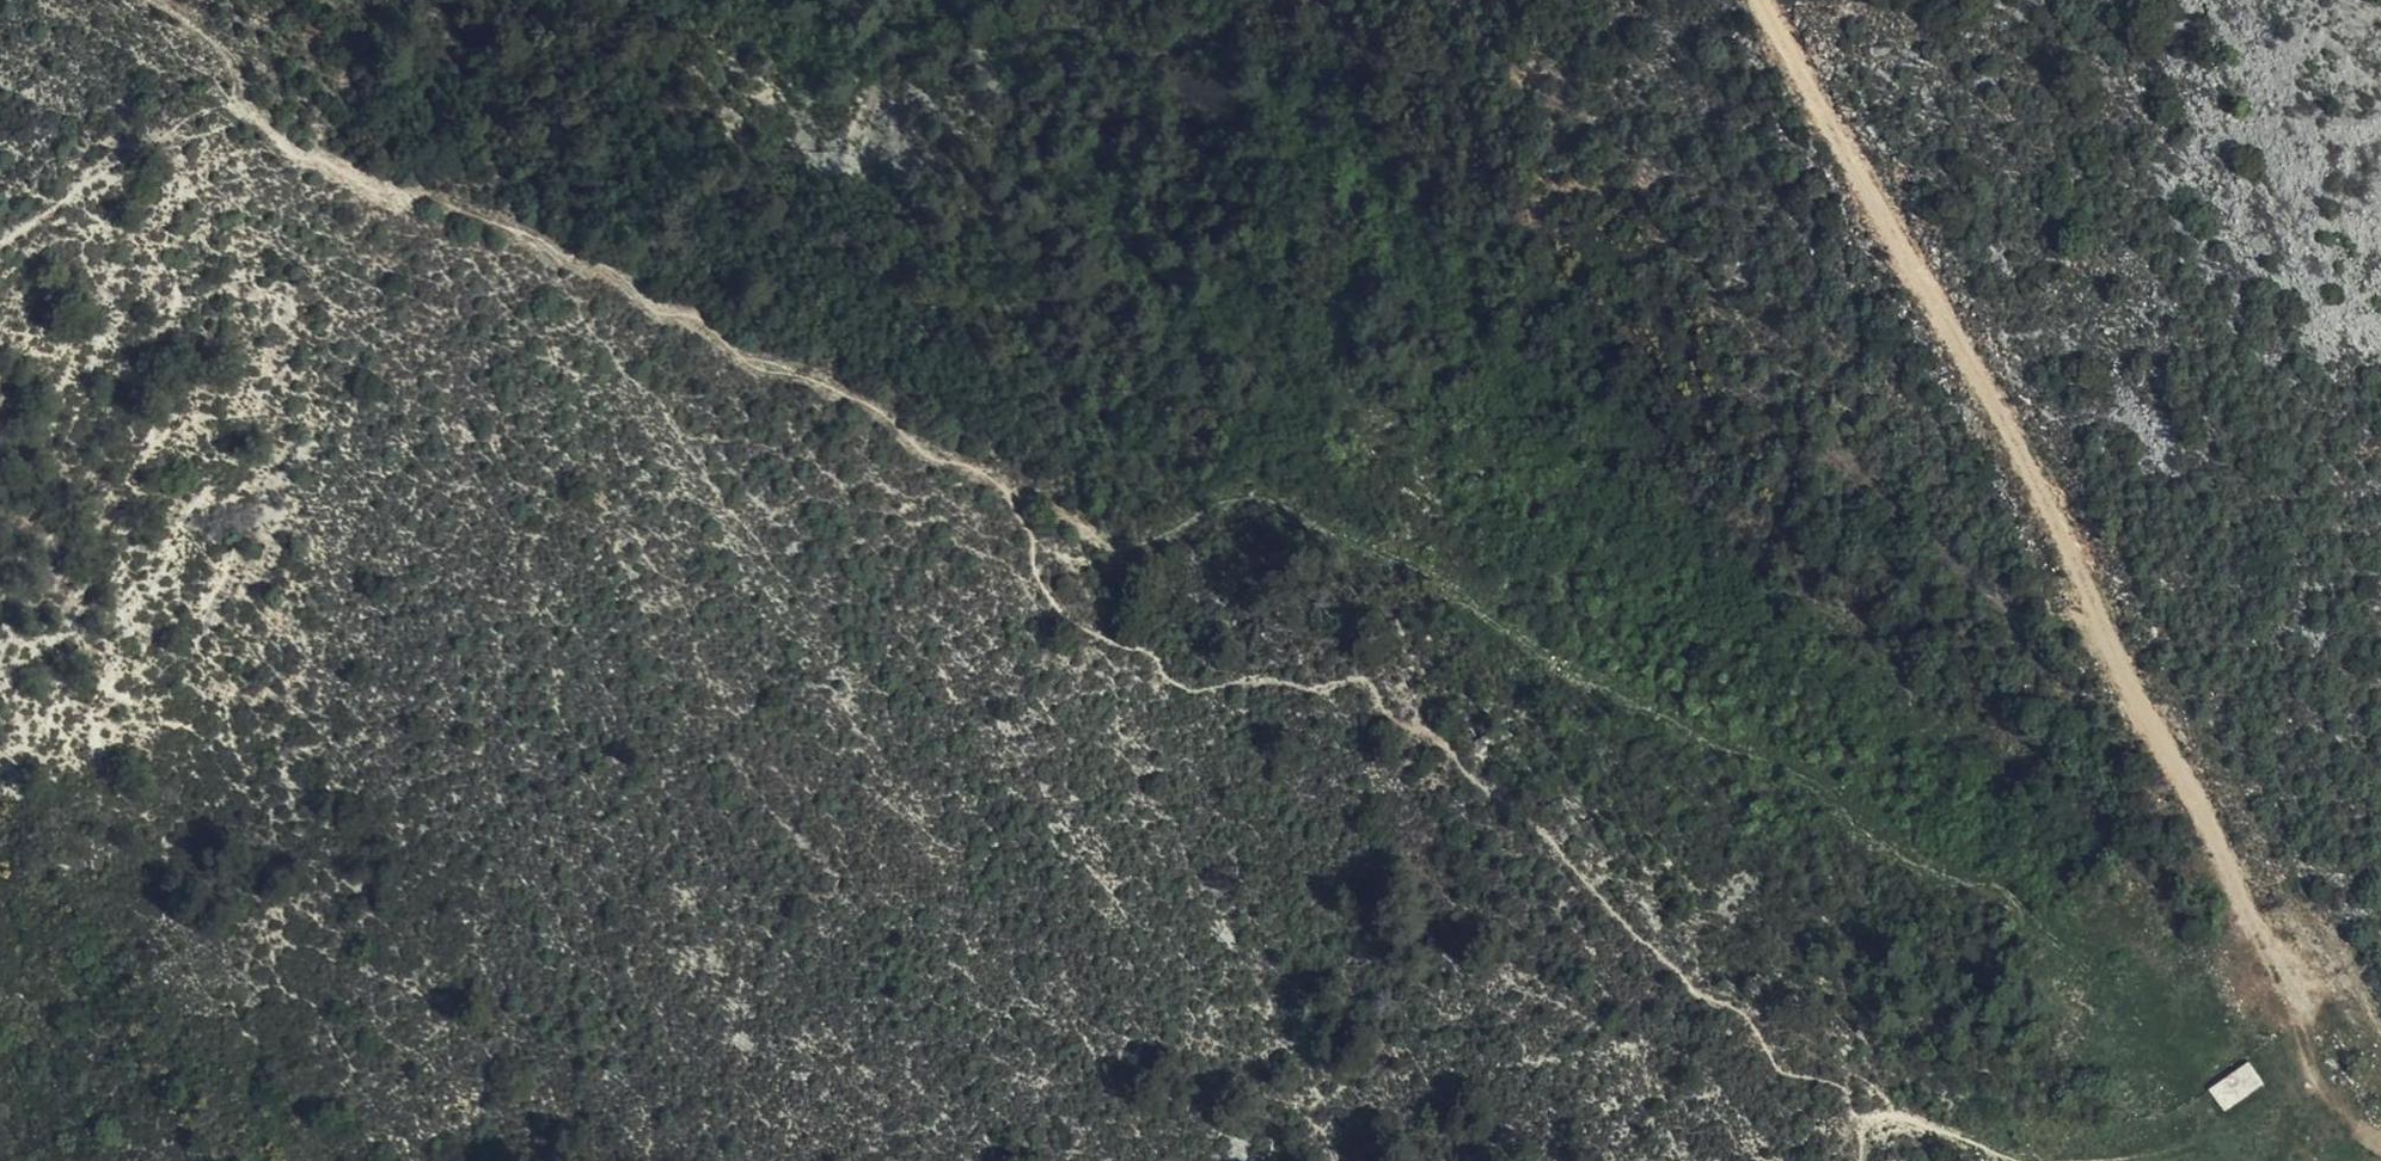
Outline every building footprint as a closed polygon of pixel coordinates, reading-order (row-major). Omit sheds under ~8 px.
[(2223,1112),(2264,1083),(2247,1060),(2207,1088),(2223,1112)]
